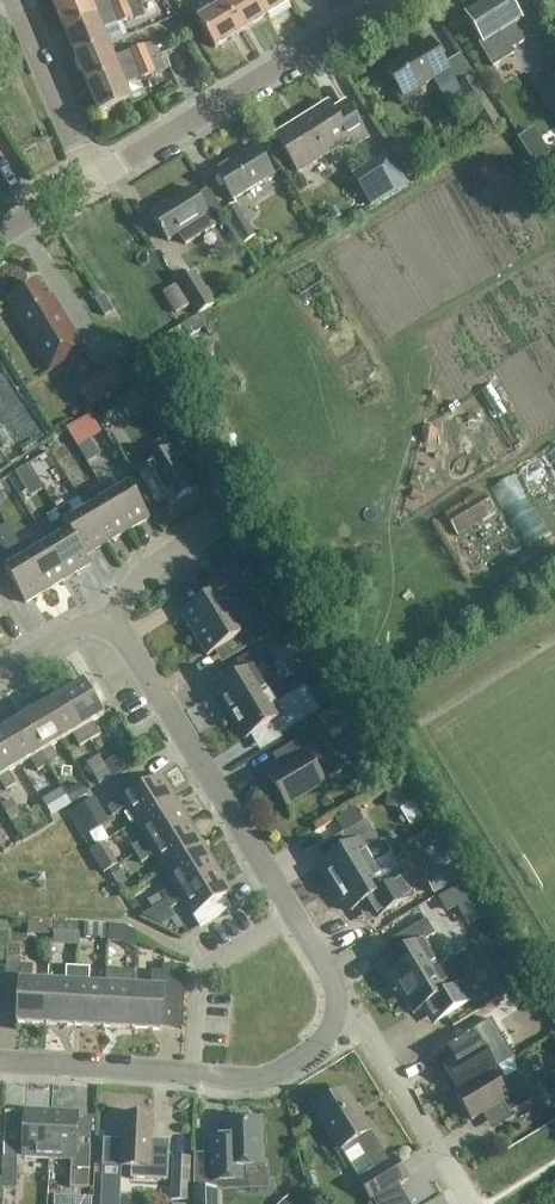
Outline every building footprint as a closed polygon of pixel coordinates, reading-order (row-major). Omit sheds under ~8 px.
[(65,31),(128,5),(140,0),(93,0),(88,2),(87,0),(62,0),(53,3),(65,31)] [(214,50),(241,33),(221,0),(208,0),(215,12),(197,22),(214,50)] [(241,33),(267,17),(257,0),(221,0),(241,33)] [(267,17),(291,2),(289,0),(257,0),(267,17)] [(481,43),(478,45),(493,69),(515,56),(512,50),(523,43),(513,27),(519,23),(505,0),(498,0),(466,19),(481,43)] [(65,31),(76,59),(106,46),(101,32),(134,19),(128,5),(65,31)] [(384,70),(394,85),(390,87),(402,106),(421,95),(419,91),(448,73),(429,42),(384,70)] [(106,46),(76,59),(88,86),(150,60),(160,56),(155,43),(144,47),(144,46),(112,60),(106,46)] [(129,102),(123,87),(155,74),(155,75),(165,71),(165,70),(171,68),(166,57),(160,58),(160,57),(150,61),(150,60),(88,86),(99,114),(129,102)] [(498,125),(471,79),(457,87),(484,133),(498,125)] [(540,92),(554,116),(554,83),(540,92)] [(276,137),(299,175),(348,146),(350,149),(368,138),(346,103),(332,112),(328,105),(276,137)] [(256,150),(215,175),(232,202),(273,178),(256,150)] [(382,187),(365,197),(371,207),(406,185),(387,155),(369,167),(382,187)] [(168,241),(178,235),(185,246),(216,228),(192,189),(151,214),(168,241)] [(235,207),(223,214),(243,247),(255,239),(235,207)] [(188,276),(161,293),(178,321),(193,312),(196,317),(209,309),(214,306),(193,273),(188,276)] [(7,303),(49,372),(84,351),(58,308),(52,312),(36,285),(7,303)] [(178,321),(177,322),(188,339),(203,330),(196,317),(193,312),(178,321)] [(110,363),(76,384),(90,408),(124,387),(110,363)] [(145,466),(147,471),(139,476),(157,507),(165,502),(168,507),(196,491),(181,464),(193,457),(178,431),(153,446),(160,457),(145,466)] [(119,437),(103,446),(111,461),(127,453),(119,437)] [(548,495),(554,491),(554,455),(492,494),(504,514),(522,502),(538,528),(554,517),(554,506),(548,495)] [(11,480),(19,497),(41,486),(33,469),(11,480)] [(110,481),(100,487),(127,533),(149,520),(129,486),(118,493),(110,481)] [(97,505),(86,512),(106,545),(127,533),(100,487),(90,493),(97,505)] [(472,507),(482,524),(488,521),(495,517),(485,500),(472,507)] [(57,512),(62,521),(62,520),(85,558),(86,558),(106,545),(86,512),(75,518),(68,506),(57,512)] [(59,539),(48,545),(68,579),(90,566),(86,558),(85,558),(62,520),(62,521),(52,527),(59,539)] [(30,540),(20,546),(47,592),(68,579),(48,545),(37,552),(30,540)] [(25,605),(47,592),(20,546),(10,552),(17,564),(5,571),(25,605)] [(237,562),(210,579),(218,592),(246,575),(237,562)] [(180,614),(194,636),(239,608),(233,598),(221,605),(213,594),(180,614)] [(245,618),(239,608),(194,636),(207,658),(240,637),(233,626),(245,618)] [(277,631),(278,631),(279,630),(272,618),(244,634),(252,647),(277,631)] [(302,634),(295,621),(279,630),(278,631),(286,644),(302,634)] [(216,691),(231,716),(267,693),(260,680),(274,671),(260,648),(236,663),(243,675),(216,691)] [(322,686),(334,708),(346,700),(334,679),(322,686)] [(84,683),(62,696),(89,742),(100,736),(92,724),(103,717),(84,683)] [(280,736),(304,721),(313,715),(315,709),(306,694),(299,691),(290,698),(275,706),(267,693),(231,716),(246,740),(273,724),(280,736)] [(62,696),(41,709),(61,742),(72,736),(79,748),(89,742),(62,696)] [(323,717),(331,730),(346,720),(339,708),(323,717)] [(41,709),(20,721),(47,767),(58,761),(50,748),(61,742),(41,709)] [(0,733),(0,735),(19,767),(30,761),(37,773),(47,767),(20,721),(0,733)] [(286,806),(323,784),(341,773),(315,731),(273,757),(282,772),(269,780),(286,806)] [(5,792),(16,786),(9,773),(19,767),(0,735),(0,783),(5,792)] [(360,747),(364,759),(386,751),(381,739),(360,747)] [(113,780),(133,768),(122,750),(102,762),(113,780)] [(99,758),(85,765),(98,786),(111,778),(99,758)] [(126,809),(136,825),(175,801),(160,777),(107,809),(112,818),(126,809)] [(408,785),(414,799),(430,792),(423,778),(408,785)] [(80,784),(64,794),(70,805),(87,795),(80,784)] [(52,818),(71,806),(61,790),(41,802),(52,818)] [(438,790),(423,799),(433,813),(447,804),(438,790)] [(93,799),(67,814),(82,840),(108,823),(93,799)] [(131,849),(136,857),(189,824),(175,801),(136,825),(145,840),(131,849)] [(321,864),(336,889),(391,855),(385,844),(381,843),(379,845),(365,821),(341,836),(348,848),(321,864)] [(154,856),(164,871),(203,847),(189,824),(136,857),(141,864),(154,856)] [(90,852),(90,853),(103,875),(108,872),(119,865),(105,844),(90,852)] [(164,871),(173,887),(148,902),(152,910),(165,902),(218,870),(203,847),(164,871)] [(380,880),(373,868),(392,856),(391,855),(336,889),(351,913),(378,897),(385,909),(409,894),(395,871),(380,880)] [(218,870),(165,902),(170,910),(183,902),(199,929),(231,909),(224,899),(232,894),(218,870)] [(383,966),(398,991),(439,966),(424,942),(435,936),(426,921),(395,940),(403,953),(383,966)] [(51,923),(28,922),(28,935),(51,936),(51,923)] [(73,924),(54,923),(54,946),(73,946),(73,924)] [(108,938),(109,925),(84,924),(84,941),(108,941),(108,938)] [(120,925),(109,925),(108,938),(119,938),(120,925)] [(487,957),(504,985),(520,976),(503,948),(487,957)] [(18,989),(17,1024),(46,1026),(48,984),(32,983),(33,967),(20,966),(20,960),(6,959),(4,988),(18,989)] [(439,966),(398,991),(413,1016),(433,1003),(441,1015),(469,998),(462,986),(464,981),(451,959),(439,966)] [(163,967),(163,974),(152,973),(151,990),(134,989),(132,1031),(161,1032),(162,1005),(184,1006),(186,968),(163,967)] [(46,1026),(74,1028),(78,969),(66,968),(65,985),(48,984),(46,1026)] [(74,1028),(103,1029),(105,987),(89,986),(90,970),(78,969),(74,1028)] [(106,970),(105,987),(103,1029),(132,1031),(134,989),(135,972),(106,970)] [(473,1048),(444,1066),(459,1092),(460,1093),(500,1069),(514,1060),(507,1050),(490,1021),(466,1036),(473,1048)] [(459,1092),(455,1095),(472,1122),(501,1104),(509,1116),(533,1101),(516,1073),(506,1079),(500,1069),(460,1093),(459,1092)] [(546,1109),(554,1104),(554,1075),(533,1089),(546,1109)] [(395,1160),(387,1164),(368,1134),(370,1133),(345,1091),(314,1110),(340,1152),(357,1141),(375,1172),(359,1182),(371,1202),(408,1180),(395,1160)] [(22,1159),(49,1161),(51,1113),(24,1112),(22,1159)] [(51,1113),(49,1161),(71,1162),(70,1189),(74,1189),(88,1190),(90,1156),(91,1147),(76,1146),(78,1114),(51,1113)] [(122,1117),(119,1168),(131,1169),(131,1180),(167,1182),(169,1141),(152,1141),(153,1118),(122,1117)] [(210,1155),(211,1184),(243,1183),(243,1169),(262,1168),(261,1120),(225,1122),(226,1155),(210,1155)] [(3,1157),(1,1190),(16,1191),(17,1157),(3,1157)] [(172,1159),(171,1202),(189,1202),(191,1160),(172,1159)] [(192,1203),(218,1203),(218,1189),(192,1189),(192,1203)] [(328,1201),(315,1190),(302,1203),(325,1203),(328,1201)]
